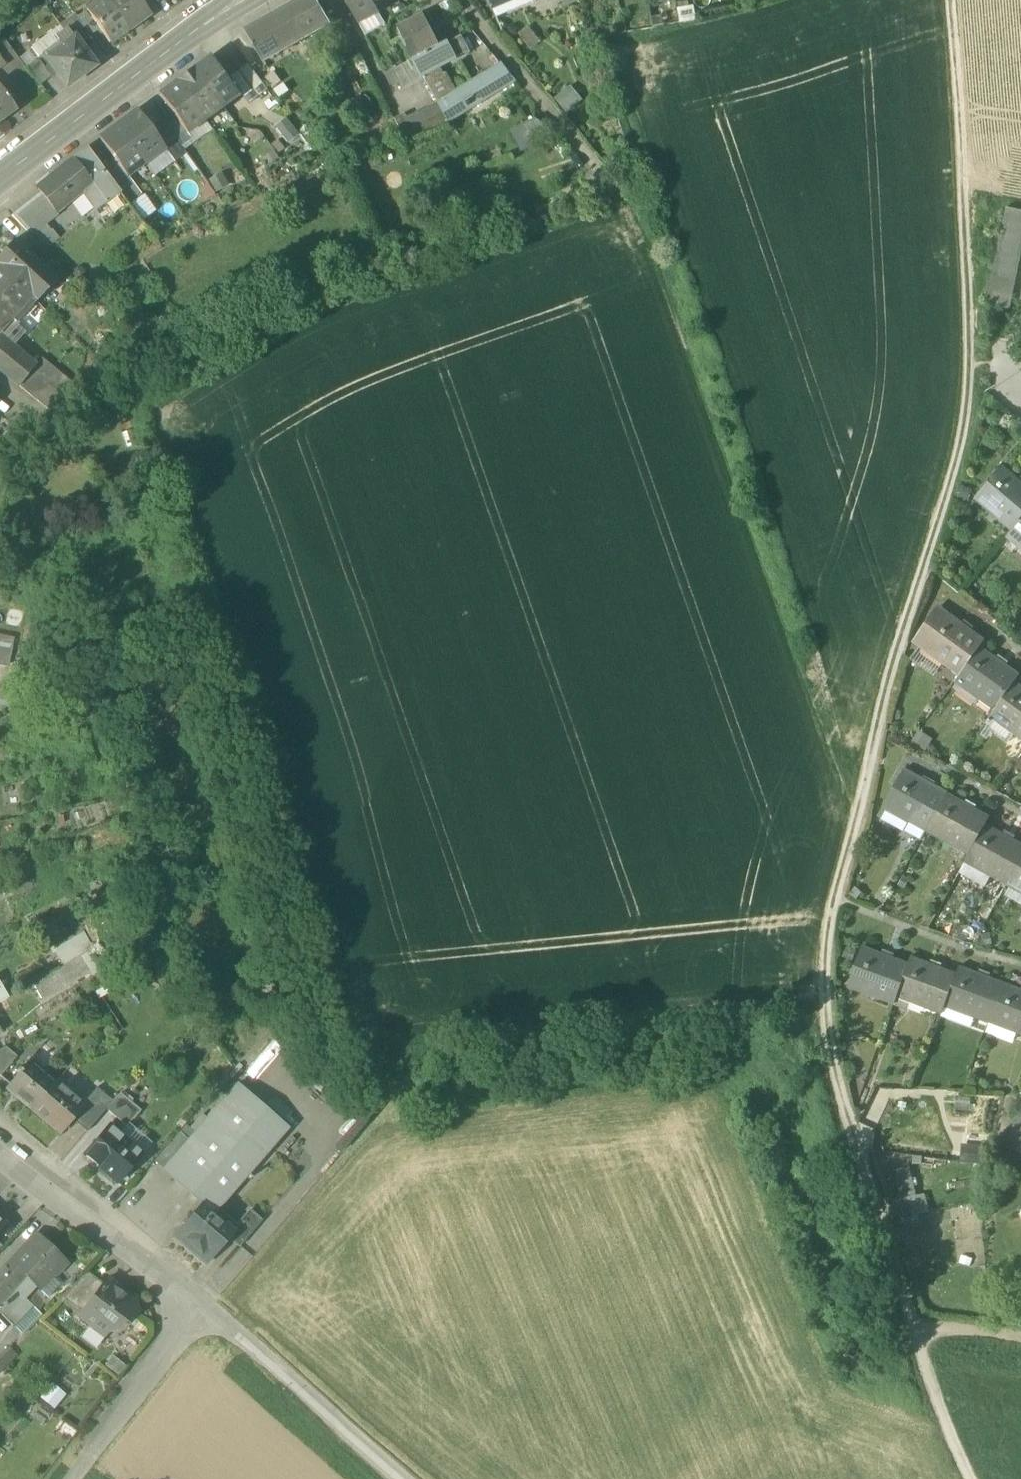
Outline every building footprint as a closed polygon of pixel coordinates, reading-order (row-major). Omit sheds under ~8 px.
[(128,31),(106,0),(103,0),(87,11),(99,29),(110,44),(128,31)] [(128,31),(150,15),(140,1),(140,0),(106,0),(128,31)] [(263,63),(330,24),(316,0),(302,0),(245,32),(263,63)] [(358,24),(378,12),(371,0),(344,0),(358,24)] [(444,30),(461,22),(451,0),(450,0),(434,7),(444,30)] [(492,8),(512,0),(488,0),(492,8)] [(492,8),(495,17),(536,0),(512,0),(492,8)] [(563,8),(581,1),(580,0),(561,0),(563,8)] [(696,22),(693,7),(677,10),(680,25),(696,22)] [(87,11),(78,18),(90,35),(99,29),(87,11)] [(378,12),(358,24),(365,35),(385,24),(378,12)] [(397,28),(412,59),(439,45),(423,14),(397,28)] [(79,43),(90,35),(78,18),(75,16),(61,27),(65,32),(67,30),(74,39),(75,38),(79,43)] [(65,32),(61,27),(31,48),(39,58),(43,55),(59,44),(55,39),(65,32)] [(57,74),(67,89),(96,67),(79,43),(75,38),(74,39),(67,30),(65,32),(55,39),(59,44),(43,55),(46,59),(51,66),(57,74)] [(446,41),(439,45),(412,59),(422,76),(436,68),(456,58),(469,51),(461,36),(448,44),(446,41)] [(213,56),(195,69),(223,107),(241,94),(229,78),(213,56)] [(27,68),(41,86),(51,78),(45,70),(51,66),(46,59),(41,63),(40,62),(36,62),(27,68)] [(392,70),(402,90),(422,79),(412,60),(392,70)] [(248,64),(238,71),(251,88),(261,81),(248,64)] [(438,104),(447,119),(514,81),(501,65),(451,94),(438,102),(438,104)] [(45,70),(51,78),(57,74),(51,66),(45,70)] [(436,68),(422,76),(438,102),(451,94),(436,68)] [(206,120),(223,107),(195,69),(178,82),(206,120)] [(267,90),(261,81),(251,88),(238,71),(229,78),(241,94),(248,104),(267,90)] [(188,133),(206,120),(178,82),(160,95),(178,120),(188,133)] [(570,85),(553,98),(566,114),(583,100),(570,85)] [(16,111),(17,112),(18,111),(0,87),(0,123),(16,111)] [(394,119),(406,143),(451,126),(447,119),(438,104),(428,109),(427,108),(417,113),(417,112),(407,117),(405,113),(394,119)] [(138,111),(119,125),(147,163),(165,149),(166,149),(154,133),(138,111)] [(287,117),(274,126),(288,145),(301,135),(287,117)] [(546,125),(535,118),(510,131),(520,153),(552,137),(546,125)] [(169,127),(183,146),(193,139),(188,133),(178,120),(169,127)] [(213,130),(206,120),(188,133),(193,139),(195,143),(213,130)] [(165,149),(175,162),(187,153),(165,124),(154,133),(166,149),(165,149)] [(129,176),(147,163),(119,125),(100,139),(115,160),(128,177),(129,176)] [(41,192),(57,213),(83,193),(96,211),(121,194),(87,148),(37,188),(41,192)] [(175,162),(165,149),(147,163),(156,176),(175,162)] [(103,169),(130,205),(132,204),(143,196),(129,176),(128,177),(115,160),(103,169)] [(231,186),(223,172),(210,180),(217,193),(231,186)] [(12,216),(29,234),(31,236),(33,235),(45,224),(46,223),(57,214),(57,213),(41,192),(12,216)] [(98,215),(105,224),(130,206),(121,194),(96,211),(91,214),(94,218),(98,215)] [(143,196),(132,204),(144,220),(157,211),(145,194),(143,196)] [(1006,209),(1004,221),(1020,225),(1020,212),(1006,209)] [(1004,221),(1001,233),(1020,237),(1020,225),(1004,221)] [(33,235),(46,250),(59,239),(52,231),(51,231),(45,224),(33,235)] [(49,256),(31,236),(29,234),(19,245),(41,266),(49,256)] [(31,297),(51,275),(41,266),(19,245),(14,241),(4,252),(6,253),(0,260),(0,267),(31,297)] [(31,297),(0,267),(0,332),(11,321),(15,324),(20,318),(35,301),(31,297)] [(1015,285),(1017,274),(994,269),(991,281),(1015,285)] [(1012,297),(1015,285),(991,281),(989,292),(1012,297)] [(986,306),(1010,311),(1012,297),(989,292),(986,306)] [(15,324),(11,321),(0,332),(0,336),(13,347),(25,334),(15,324)] [(0,336),(0,364),(13,347),(0,336)] [(20,387),(36,368),(37,366),(13,347),(0,364),(0,371),(20,387)] [(64,391),(73,398),(81,389),(43,359),(37,366),(36,368),(54,383),(64,391)] [(20,387),(39,402),(54,383),(36,368),(20,387)] [(64,391),(54,383),(39,402),(49,409),(64,391)] [(1011,533),(1020,521),(1020,485),(1002,468),(978,497),(1000,515),(996,520),(1011,533)] [(973,489),(960,486),(956,502),(969,505),(973,489)] [(974,501),(996,520),(1000,515),(978,497),(974,501)] [(1011,533),(1010,534),(1020,543),(1020,521),(1011,533)] [(1020,551),(1020,543),(1010,534),(1006,539),(1020,551)] [(923,643),(945,613),(938,608),(912,643),(919,648),(923,643)] [(943,665),(959,677),(980,648),(984,642),(971,633),(972,633),(945,613),(923,643),(947,660),(943,665)] [(14,644),(15,638),(0,635),(0,642),(14,644)] [(9,668),(14,644),(0,642),(0,667),(9,668)] [(919,648),(943,665),(947,660),(923,643),(919,648)] [(943,665),(919,648),(910,662),(933,679),(943,665)] [(1006,667),(980,648),(959,677),(958,678),(981,695),(977,700),(979,701),(993,712),(1014,683),(1018,676),(1006,667)] [(956,685),(977,700),(981,695),(958,678),(954,684),(956,685)] [(1014,683),(993,712),(993,713),(1015,729),(1012,734),(1013,736),(1020,741),(1020,688),(1014,683)] [(977,700),(956,685),(953,690),(976,707),(979,701),(977,700)] [(991,720),(1012,734),(1015,729),(993,713),(989,718),(991,720)] [(1012,734),(991,720),(980,736),(987,740),(991,734),(1007,745),(1013,736),(1012,734)] [(933,741),(920,731),(912,742),(925,752),(933,741)] [(926,833),(929,827),(947,795),(933,788),(933,787),(904,771),(886,804),(911,818),(908,823),(926,833)] [(950,846),(968,856),(985,825),(989,819),(975,811),(975,810),(947,795),(929,827),(953,841),(950,846)] [(882,809),(908,823),(911,818),(886,804),(882,809)] [(1009,881),(1020,859),(1020,846),(1013,841),(985,825),(968,856),(967,857),(991,871),(988,877),(990,878),(1006,886),(1009,881)] [(926,833),(950,846),(953,841),(929,827),(926,833)] [(964,863),(988,877),(991,871),(967,857),(964,863)] [(1009,881),(1020,887),(1020,859),(1009,881)] [(988,877),(964,863),(958,874),(984,889),(990,878),(988,877)] [(22,885),(26,895),(37,891),(33,881),(22,885)] [(1020,895),(1020,887),(1009,881),(1006,886),(1009,888),(1020,895)] [(1009,888),(1004,897),(1020,906),(1020,895),(1009,888)] [(54,950),(64,968),(94,951),(84,933),(54,950)] [(896,999),(898,993),(908,966),(893,960),(862,949),(849,983),(877,993),(875,999),(893,1006),(896,999)] [(33,985),(41,999),(93,970),(84,957),(64,968),(33,985)] [(944,1008),(946,1002),(956,975),(941,970),(941,969),(911,958),(908,966),(898,993),(925,1003),(922,1009),(941,1016),(944,1008)] [(986,1030),(987,1031),(991,1019),(1004,985),(989,979),(959,968),(956,975),(946,1002),(972,1012),(970,1018),(988,1025),(986,1030)] [(9,999),(0,982),(0,1004),(9,999)] [(847,989),(875,999),(877,993),(849,983),(847,989)] [(991,1019),(1017,1029),(1015,1035),(1016,1035),(1020,1037),(1020,991),(1004,984),(1004,985),(991,1019)] [(896,999),(922,1009),(925,1003),(898,993),(896,999)] [(944,1008),(970,1018),(972,1012),(946,1002),(944,1008)] [(1014,1041),(1016,1035),(1015,1035),(1017,1029),(991,1019),(987,1031),(1014,1041)] [(0,1078),(17,1058),(6,1048),(0,1052),(0,1078)] [(7,1089),(33,1111),(57,1083),(58,1082),(44,1070),(41,1073),(29,1063),(7,1089)] [(83,1105),(57,1083),(33,1111),(60,1134),(71,1121),(84,1106),(83,1105)] [(238,1087),(189,1143),(165,1170),(163,1172),(203,1205),(214,1215),(247,1178),(250,1181),(252,1179),(248,1176),(288,1130),(238,1087)] [(87,1134),(106,1111),(106,1110),(113,1103),(97,1089),(83,1105),(84,1106),(71,1121),(87,1134)] [(116,1099),(113,1103),(106,1110),(106,1111),(116,1119),(126,1108),(132,1104),(121,1095),(116,1099)] [(140,1112),(132,1104),(126,1108),(116,1119),(126,1128),(129,1125),(140,1112)] [(1016,1115),(1012,1125),(1020,1129),(1020,1117),(1016,1115)] [(152,1144),(129,1125),(126,1128),(119,1135),(143,1155),(152,1144)] [(1012,1125),(1008,1136),(1020,1141),(1020,1129),(1012,1125)] [(84,1156),(117,1185),(143,1155),(119,1135),(109,1126),(84,1156)] [(156,1162),(165,1170),(189,1143),(180,1135),(156,1162)] [(1008,1136),(1003,1148),(1020,1155),(1020,1141),(1008,1136)] [(898,1169),(904,1220),(921,1218),(915,1167),(898,1169)] [(189,1251),(206,1266),(229,1238),(232,1236),(231,1235),(211,1218),(214,1215),(203,1205),(175,1237),(191,1250),(189,1251)] [(229,1238),(240,1247),(262,1222),(250,1212),(234,1231),(231,1235),(232,1236),(229,1238)] [(231,1235),(234,1231),(214,1215),(211,1218),(231,1235)] [(4,1226),(0,1231),(0,1247),(2,1249),(16,1234),(6,1224),(4,1226)] [(20,1296),(13,1289),(25,1277),(32,1284),(37,1289),(51,1274),(55,1277),(66,1265),(41,1239),(26,1254),(22,1251),(0,1274),(0,1315),(22,1336),(41,1315),(21,1296),(20,1296)] [(64,1297),(83,1311),(102,1287),(86,1275),(64,1297)] [(20,1296),(21,1296),(32,1284),(25,1277),(13,1289),(20,1296)] [(102,1325),(110,1331),(118,1330),(130,1316),(136,1315),(134,1299),(128,1299),(121,1294),(119,1296),(113,1291),(114,1289),(116,1288),(107,1281),(102,1287),(83,1311),(79,1317),(91,1327),(102,1325)] [(102,1325),(91,1327),(105,1338),(110,1331),(102,1325)] [(96,1349),(105,1338),(91,1327),(82,1337),(96,1349)] [(0,1360),(0,1375),(19,1357),(11,1349),(0,1360)] [(126,1367),(113,1357),(105,1367),(118,1378),(126,1367)] [(66,1396),(52,1384),(39,1399),(54,1411),(66,1396)]
